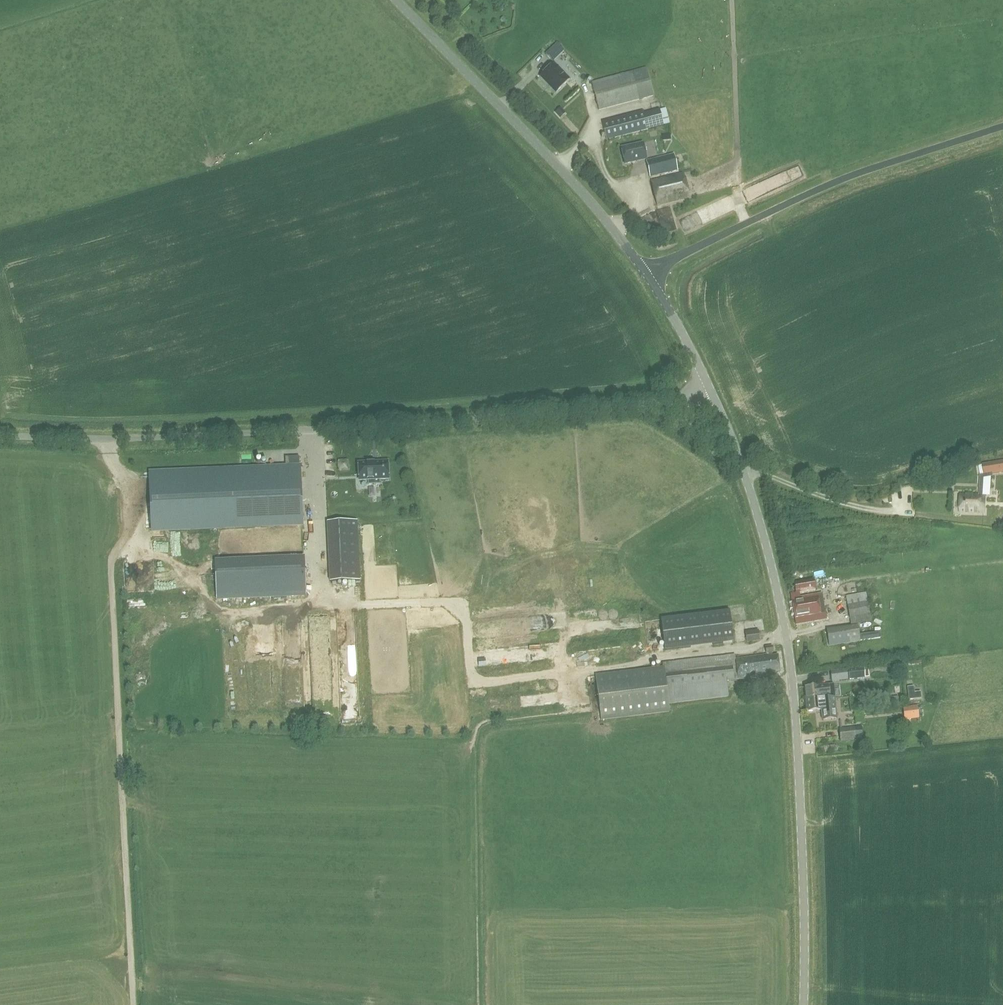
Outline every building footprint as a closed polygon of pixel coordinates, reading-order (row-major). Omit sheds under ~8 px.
[(552,63),(565,51),(557,43),(545,55),(552,63)] [(567,83),(551,67),(541,77),(556,93),(567,83)] [(591,83),(599,111),(654,97),(646,68),(591,83)] [(581,114),(577,104),(567,107),(571,118),(581,114)] [(601,121),(607,141),(665,126),(660,109),(645,113),(644,110),(601,121)] [(621,149),(625,164),(646,159),(643,144),(621,149)] [(677,170),(673,154),(646,161),(650,177),(677,170)] [(782,169),(786,179),(800,173),(796,163),(782,169)] [(628,170),(613,172),(614,178),(629,175),(628,170)] [(690,198),(683,173),(651,181),(657,206),(690,198)] [(642,233),(672,224),(667,204),(636,213),(642,233)] [(706,219),(700,205),(674,216),(680,230),(706,219)] [(359,476),(367,475),(368,480),(379,480),(379,475),(388,474),(387,457),(358,459),(358,467),(359,476)] [(327,461),(328,470),(337,469),(337,471),(348,471),(348,460),(327,461)] [(984,475),(991,474),(1002,472),(1002,461),(983,464),(984,475)] [(151,534),(304,527),(301,464),(149,471),(151,534)] [(991,474),(984,475),(979,476),(978,495),(983,495),(984,479),(991,478),(992,477),(991,474)] [(985,495),(960,494),(960,513),(984,514),(985,495)] [(327,498),(326,512),(335,513),(337,499),(327,498)] [(344,504),(346,513),(354,511),(352,502),(344,504)] [(357,521),(327,522),(330,582),(360,580),(357,521)] [(216,597),(306,593),(304,565),(215,569),(216,597)] [(800,592),(815,590),(813,579),(798,582),(800,592)] [(790,593),(794,620),(821,616),(817,596),(800,599),(799,592),(790,593)] [(871,621),(866,592),(845,596),(850,625),(871,621)] [(734,641),(731,611),(662,618),(665,649),(734,641)] [(608,616),(608,626),(631,625),(631,622),(624,622),(624,615),(608,616)] [(746,643),(760,641),(758,630),(745,632),(746,643)] [(860,640),(880,638),(879,632),(860,634),(860,640)] [(727,682),(734,681),(739,680),(771,676),(771,674),(780,672),(778,655),(772,656),(772,653),(773,653),(772,647),(766,648),(766,654),(767,654),(768,655),(736,659),(735,655),(662,663),(663,667),(595,676),(601,721),(670,713),(669,704),(728,697),(727,682)] [(848,680),(865,678),(869,677),(868,666),(847,669),(848,680)] [(814,677),(828,676),(827,668),(814,669),(814,677)] [(831,682),(847,680),(846,669),(830,671),(831,682)] [(806,700),(829,698),(829,697),(830,697),(829,685),(805,688),(806,700)] [(907,687),(909,700),(921,698),(920,692),(914,693),(913,686),(907,687)] [(830,704),(829,698),(806,700),(807,712),(822,711),(823,720),(837,719),(835,703),(830,704)] [(904,720),(919,718),(917,705),(902,708),(904,720)] [(838,720),(840,741),(855,740),(854,727),(853,727),(852,723),(849,723),(849,728),(841,729),(841,720),(838,720)] [(821,737),(813,737),(814,752),(822,751),(821,737)]
